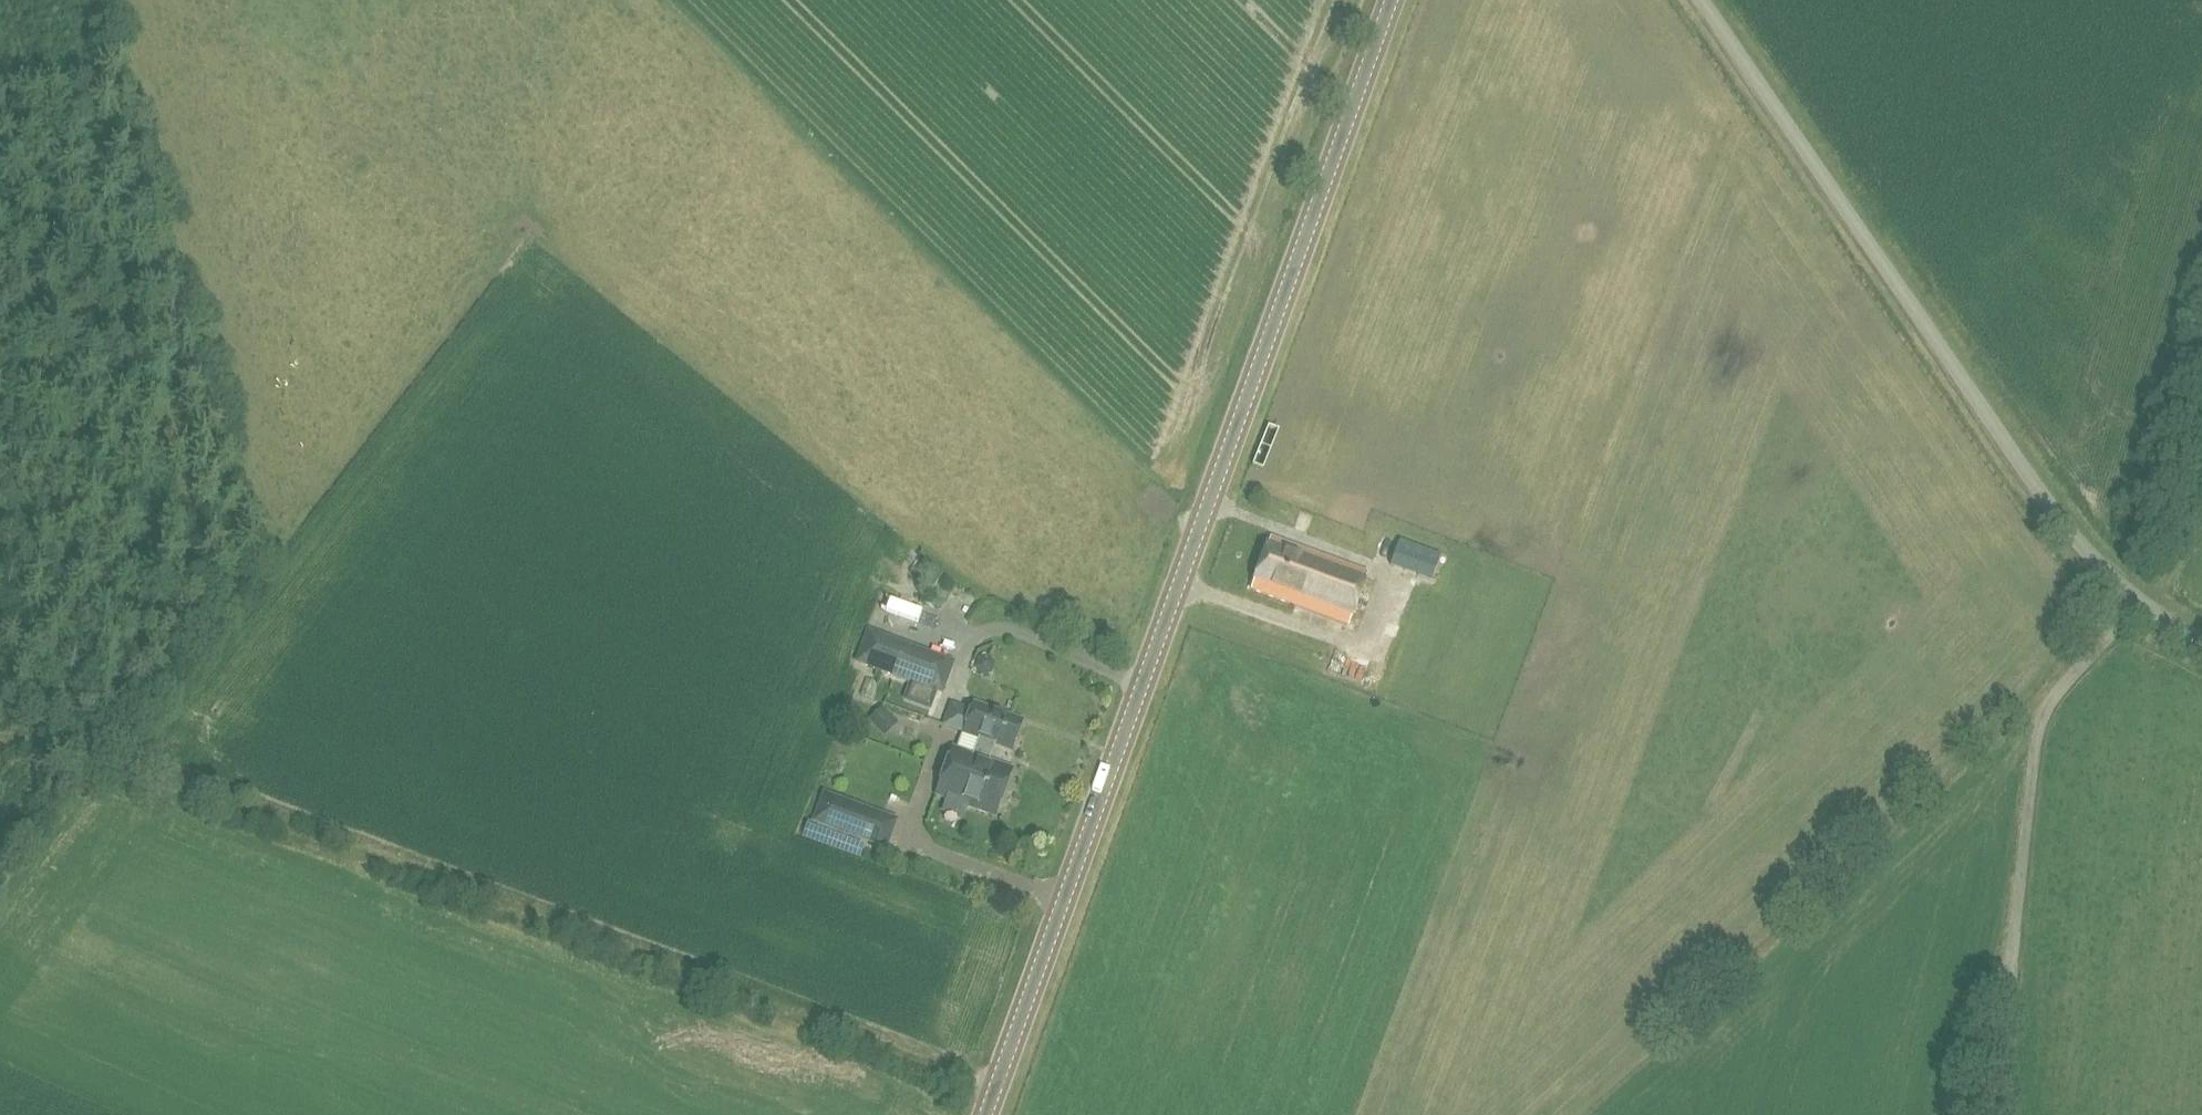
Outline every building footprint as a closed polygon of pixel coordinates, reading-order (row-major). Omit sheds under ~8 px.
[(1401,533),(1392,556),(1438,573),(1447,549),(1401,533)] [(1345,626),(1365,574),(1269,538),(1249,590),(1345,626)] [(924,559),(914,575),(933,588),(944,572),(924,559)] [(942,691),(953,663),(893,640),(882,667),(942,691)] [(885,701),(874,714),(892,730),(904,717),(885,701)] [(978,739),(995,746),(995,745),(1011,751),(1023,722),(975,704),(964,733),(979,738),(978,739)] [(988,762),(995,746),(978,739),(972,756),(953,748),(936,794),(993,816),(1011,771),(988,762)] [(881,815),(824,796),(815,822),(872,841),(873,841),(866,838),(875,814),(881,816),(881,815)]
